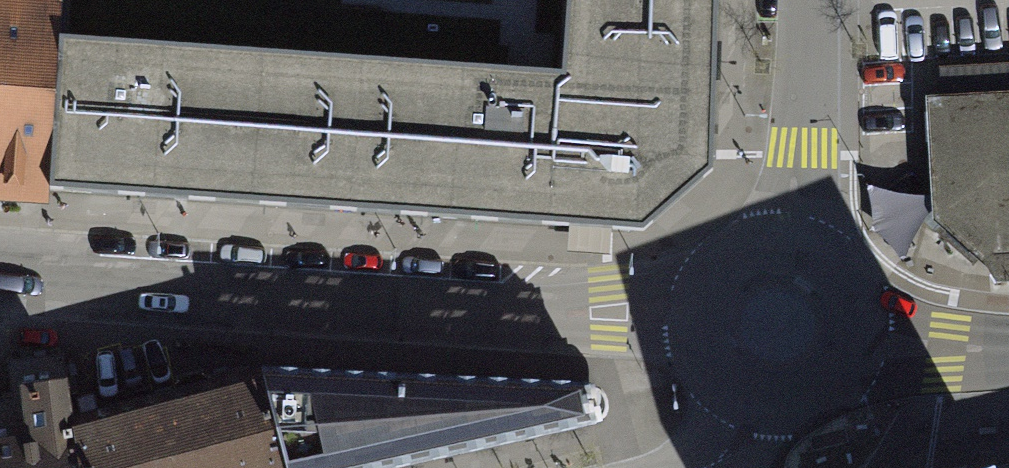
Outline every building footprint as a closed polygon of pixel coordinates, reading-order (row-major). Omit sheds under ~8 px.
[(49,193),(60,51),(64,1),(51,0),(0,0),(0,189),(49,193)] [(49,193),(620,230),(723,140),(724,0),(569,0),(564,85),(60,51),(49,193)] [(945,100),(946,209),(1004,257),(1008,257),(1008,99),(945,100)] [(373,381),(246,370),(189,389),(210,467),(404,467),(373,381)] [(373,381),(404,467),(413,467),(602,429),(587,394),(373,381)] [(11,436),(17,467),(210,467),(189,389),(11,436)] [(11,436),(4,392),(0,393),(0,467),(17,467),(11,436)]
